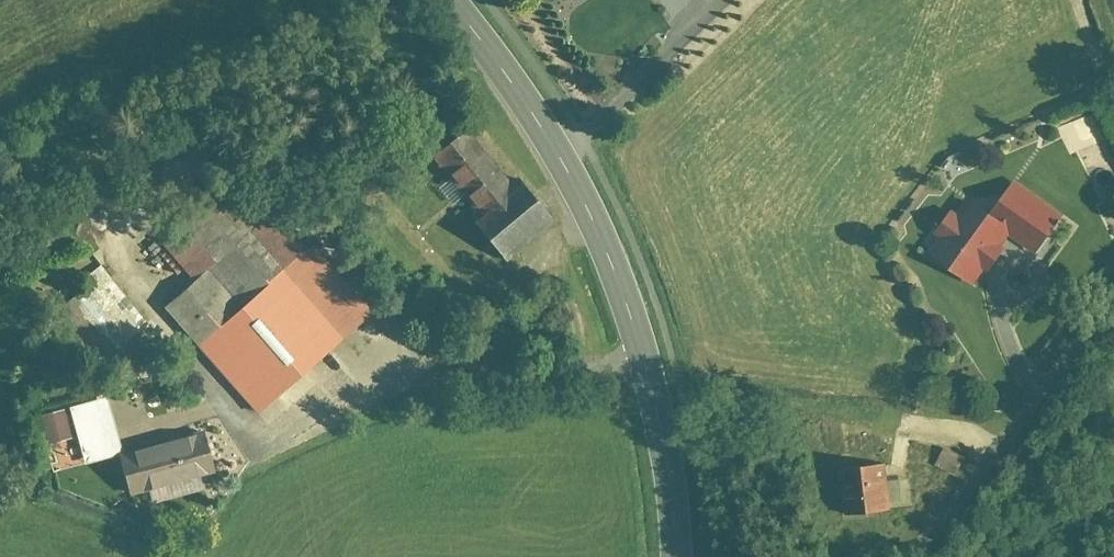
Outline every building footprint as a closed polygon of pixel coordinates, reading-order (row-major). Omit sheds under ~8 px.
[(525,154),(509,170),(472,131),(438,163),(475,202),(465,212),(504,253),(564,195),(525,154)] [(233,174),(163,245),(200,281),(162,321),(268,423),(376,312),(233,174)] [(1023,190),(1009,212),(979,192),(936,258),(979,285),(1009,239),(1038,258),(1065,216),(1023,190)] [(95,264),(58,317),(99,346),(136,293),(95,264)] [(116,430),(79,438),(83,461),(121,453),(116,430)] [(220,438),(130,458),(139,500),(230,480),(220,438)] [(846,473),(850,524),(893,520),(889,470),(846,473)]
